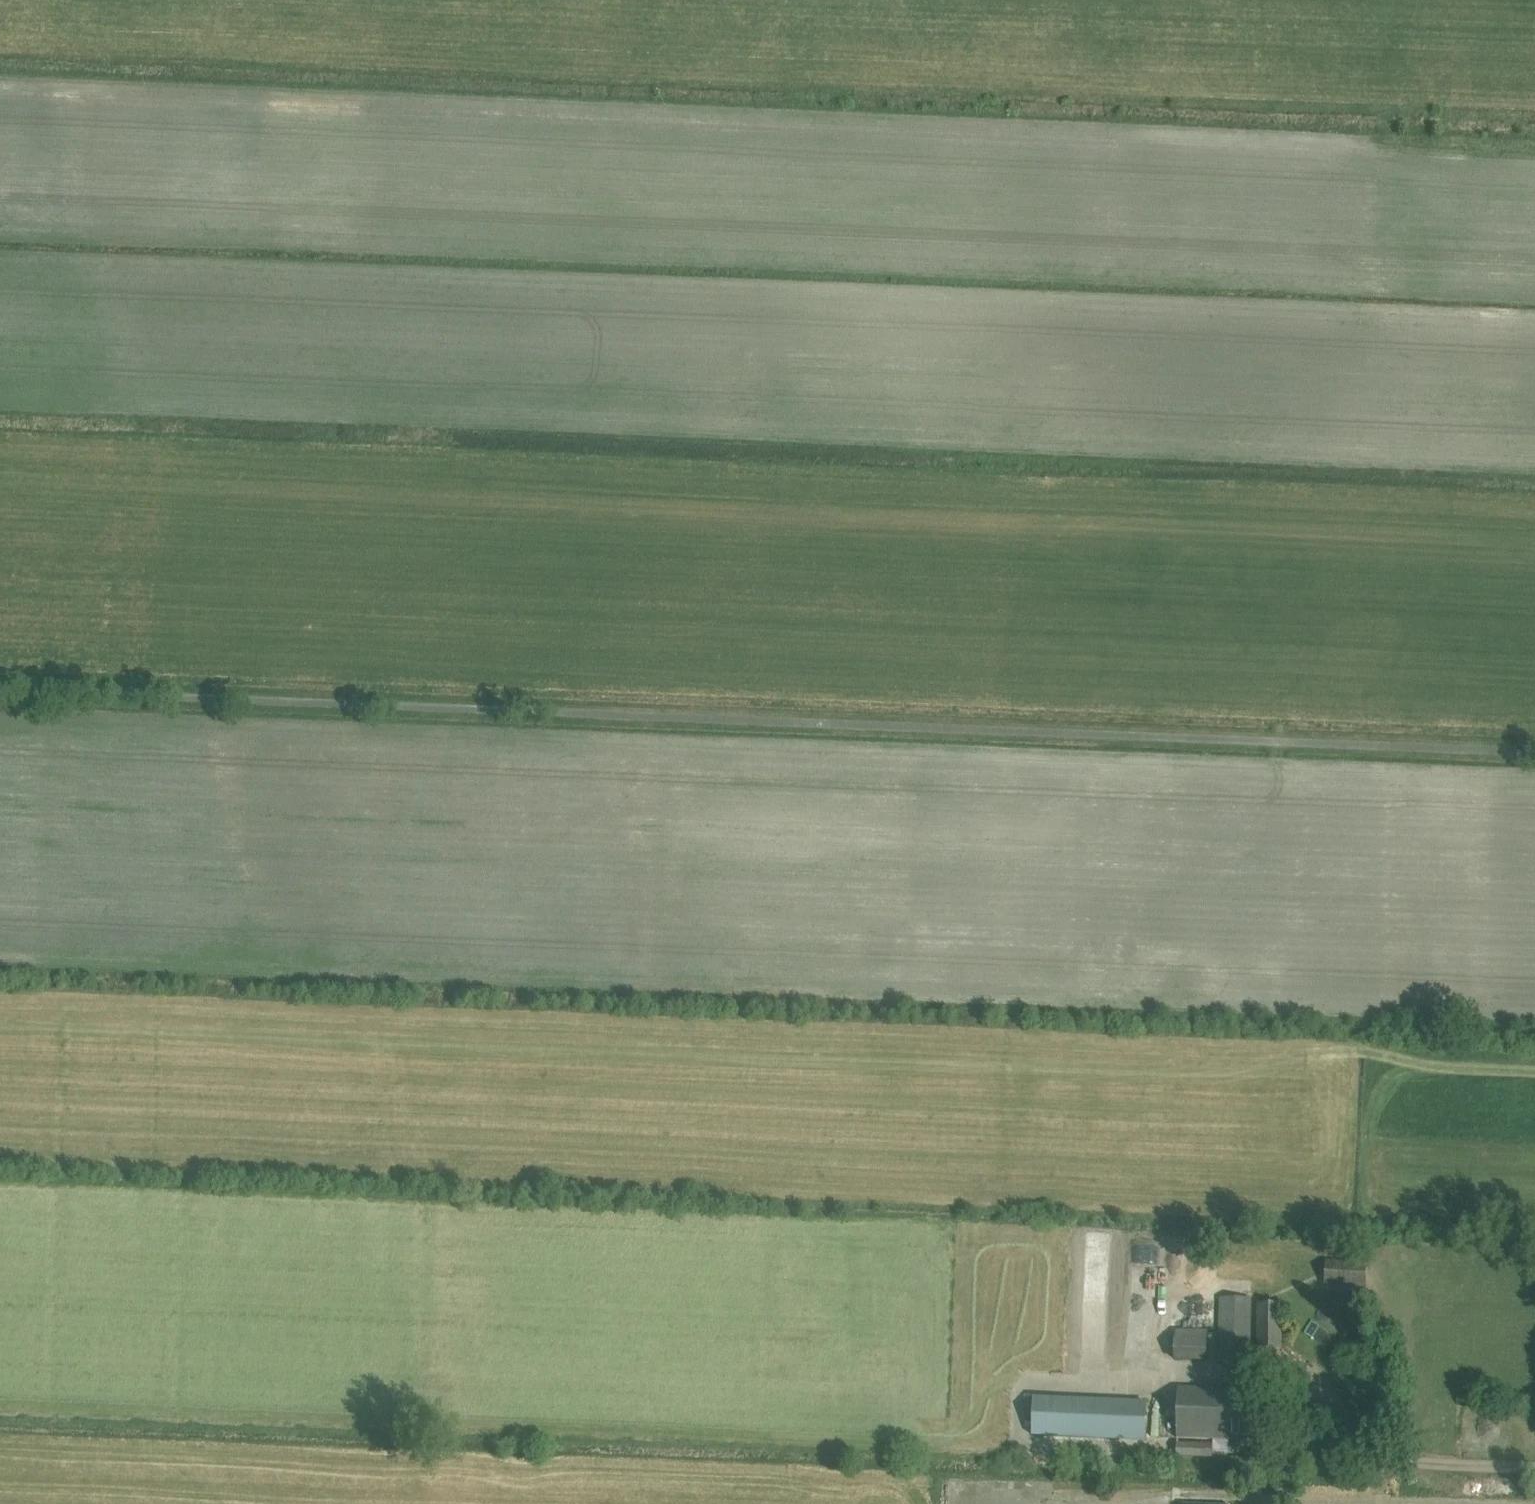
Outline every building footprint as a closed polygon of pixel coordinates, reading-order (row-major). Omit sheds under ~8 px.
[(1091,1235),(1089,1371),(1113,1371),(1114,1235),(1091,1235)] [(1366,1267),(1328,1264),(1327,1282),(1365,1285),(1366,1267)] [(1220,1297),(1219,1362),(1249,1362),(1249,1297),(1220,1297)] [(1256,1349),(1269,1349),(1282,1349),(1283,1304),(1257,1303),(1256,1349)] [(1176,1330),(1175,1362),(1208,1362),(1209,1331),(1176,1330)] [(1242,1395),(1242,1390),(1178,1388),(1177,1438),(1230,1440),(1230,1436),(1261,1437),(1262,1395),(1242,1395)] [(1146,1441),(1147,1404),(1033,1401),(1032,1438),(1146,1441)] [(1212,1459),(1213,1444),(1176,1443),(1176,1457),(1212,1459)] [(1025,1490),(1006,1492),(1007,1503),(1012,1503),(1026,1502),(1025,1490)]
